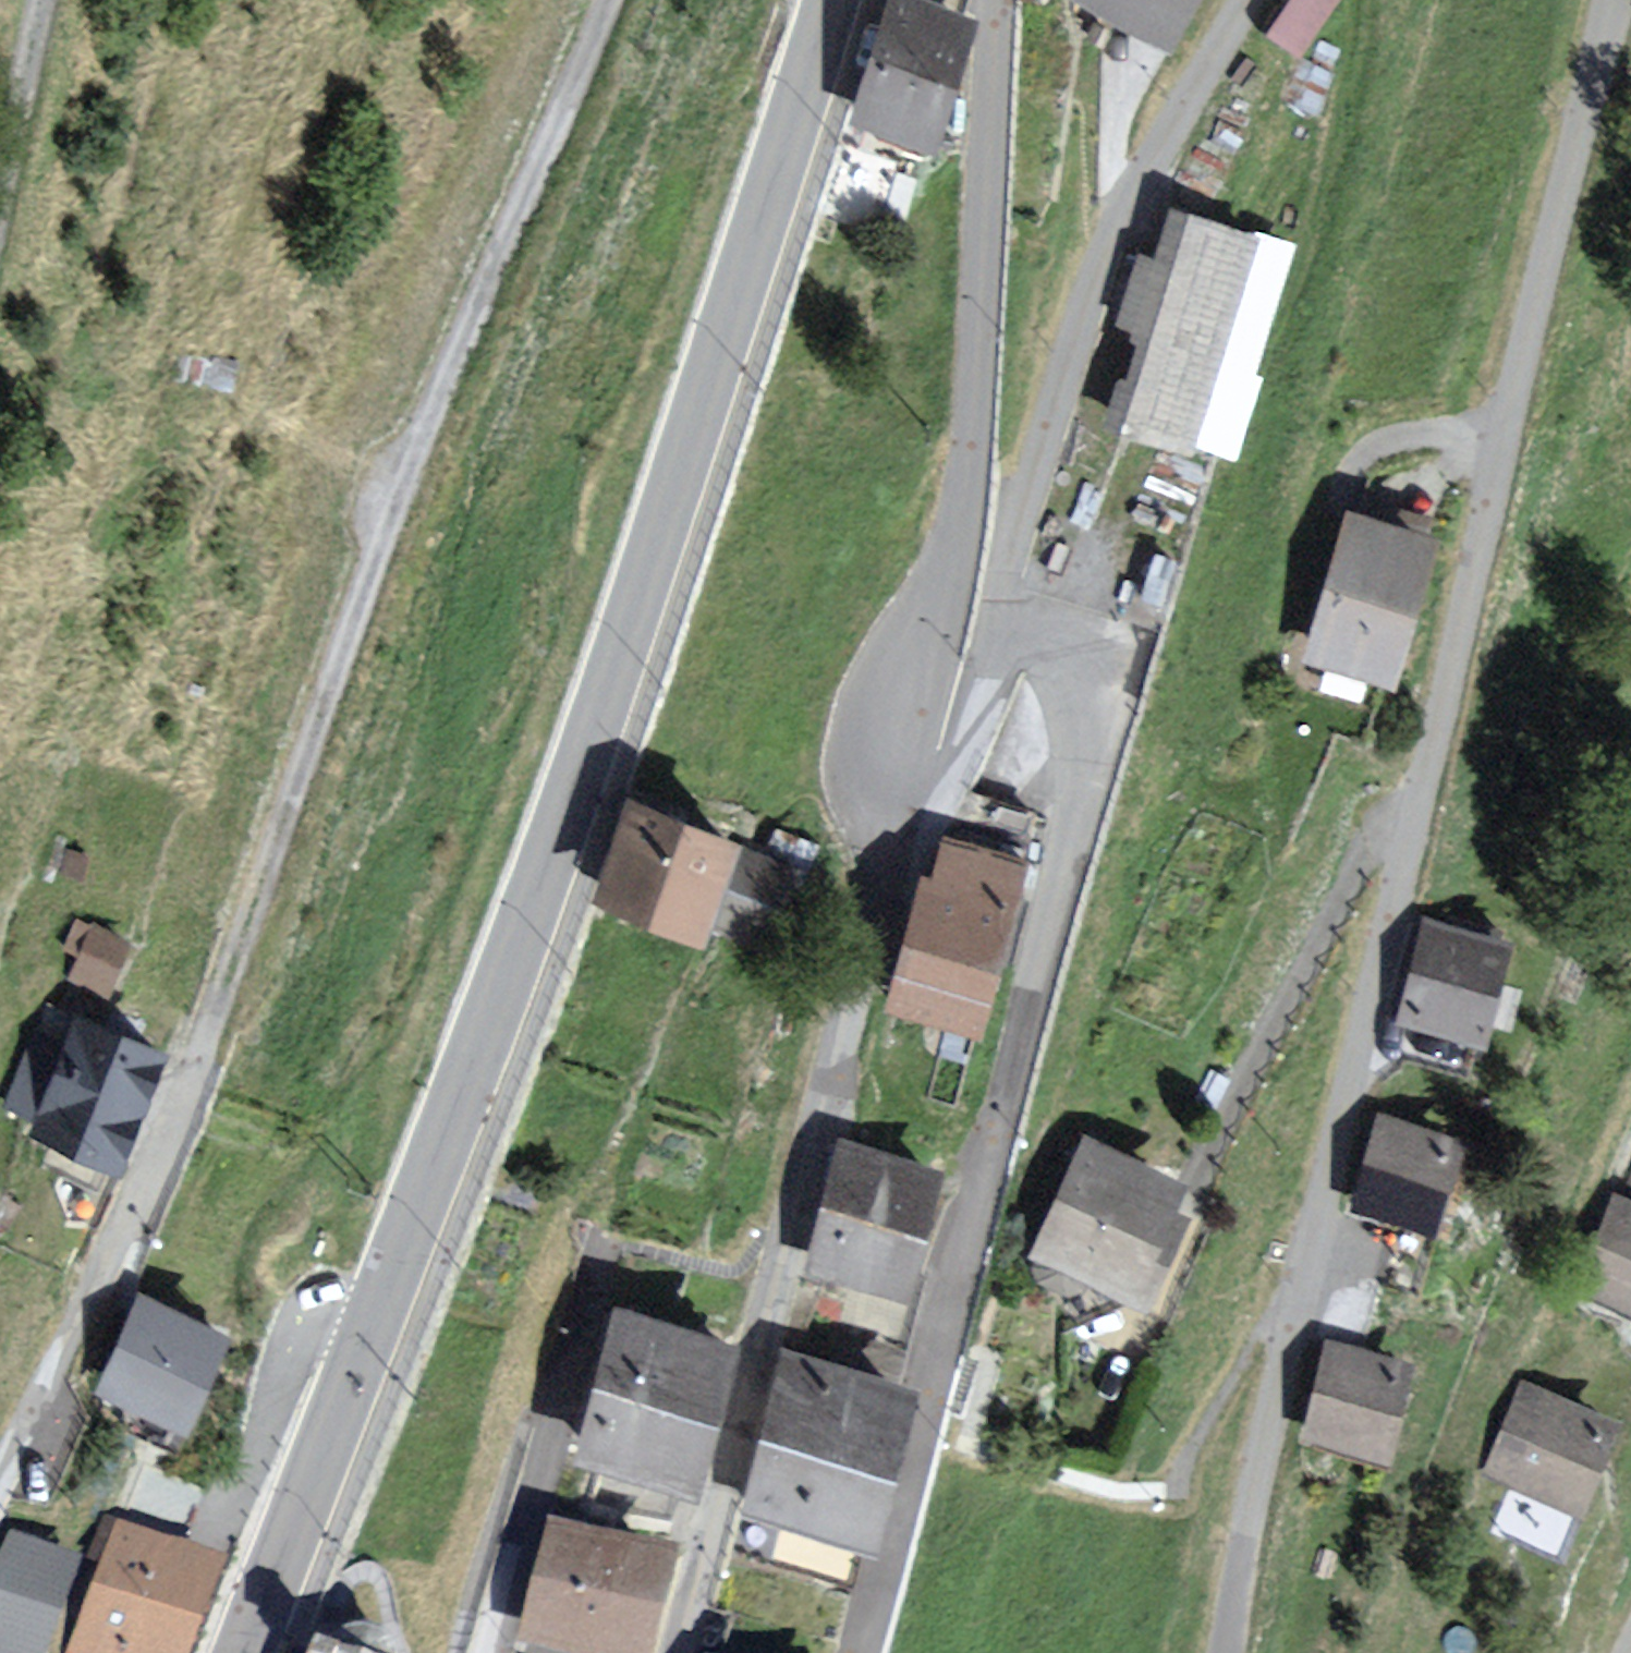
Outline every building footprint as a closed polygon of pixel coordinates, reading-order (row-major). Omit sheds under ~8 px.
[(972,25),(898,0),(859,117),(933,141),(972,25)] [(1188,49),(1213,0),(1094,0),(1188,49)] [(1274,38),(1312,62),(1351,0),(1299,0),(1274,38)] [(1290,247),(1190,216),(1125,420),(1226,451),(1290,247)] [(1464,538),(1360,507),(1315,659),(1420,690),(1464,538)] [(767,832),(649,793),(615,897),(733,936),(767,832)] [(1051,867),(946,838),(899,1008),(1004,1037),(1051,867)] [(1538,943),(1437,918),(1411,1023),(1512,1048),(1538,943)] [(145,946),(103,930),(83,981),(125,997),(145,946)] [(193,1045),(90,1010),(48,1134),(150,1169),(193,1045)] [(1486,1141),(1392,1116),(1365,1215),(1460,1239),(1486,1141)] [(962,1171),(849,1145),(819,1276),(932,1302),(962,1171)] [(1174,1186),(1091,1148),(1042,1257),(1145,1304),(1182,1221),(1162,1212),(1174,1186)] [(1586,1290),(1630,1308),(1630,1182),(1586,1290)] [(252,1330),(148,1289),(109,1387),(212,1428),(252,1330)] [(732,1346),(622,1314),(580,1457),(690,1489),(732,1346)] [(1438,1368),(1342,1347),(1321,1445),(1416,1466),(1438,1368)] [(910,1391),(790,1359),(748,1511),(868,1544),(910,1391)] [(1532,1382),(1498,1480),(1603,1517),(1630,1437),(1630,1417),(1532,1382)] [(555,1522),(530,1632),(624,1652),(645,1652),(669,1547),(555,1522)] [(125,1528),(80,1652),(210,1652),(241,1570),(125,1528)] [(19,1537),(0,1581),(0,1652),(68,1652),(102,1573),(19,1537)] [(312,1639),(307,1652),(349,1652),(312,1639)]
